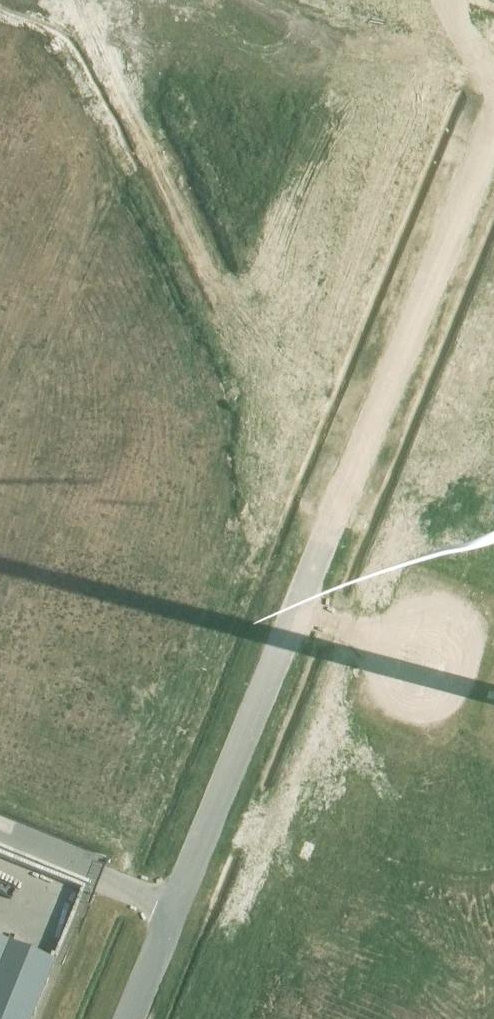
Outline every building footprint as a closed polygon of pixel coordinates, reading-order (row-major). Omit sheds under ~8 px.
[(0,940),(0,1018),(32,1018),(55,962),(0,940)]
